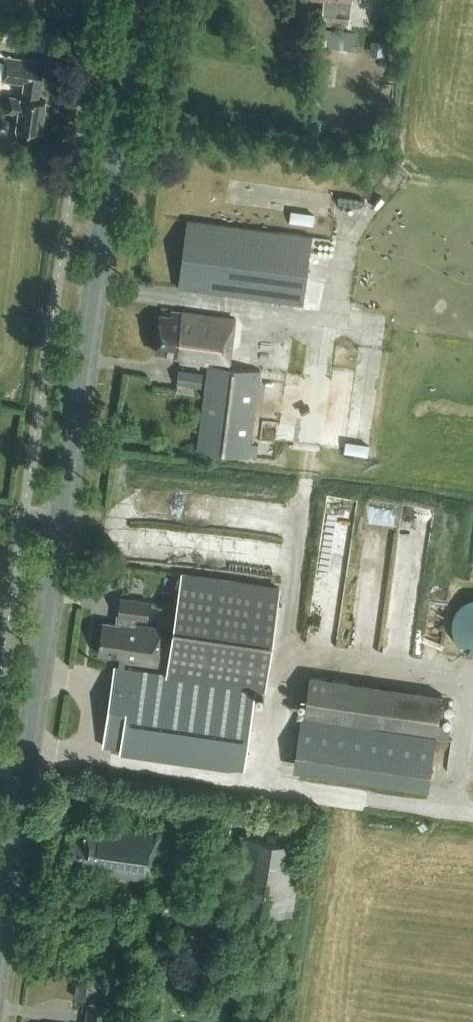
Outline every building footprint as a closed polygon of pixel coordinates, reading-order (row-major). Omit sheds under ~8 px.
[(353,0),(324,0),(322,23),(349,26),(352,2),(353,2),(353,0)] [(327,41),(341,43),(342,31),(329,29),(327,41)] [(17,128),(42,132),(47,101),(40,100),(42,85),(43,85),(47,63),(7,56),(4,80),(26,84),(23,98),(11,96),(9,111),(20,113),(17,128)] [(303,304),(312,235),(187,218),(178,287),(303,304)] [(249,456),(260,370),(228,366),(234,319),(171,311),(171,314),(161,312),(155,352),(173,354),(173,356),(181,357),(181,359),(209,363),(198,449),(249,456)] [(180,365),(177,379),(201,385),(204,371),(180,365)] [(349,582),(349,561),(319,561),(319,582),(349,582)] [(388,589),(389,561),(362,561),(362,589),(388,589)] [(181,572),(167,671),(127,666),(127,661),(158,666),(164,627),(136,623),(136,618),(147,620),(150,601),(123,597),(119,623),(104,621),(99,652),(121,656),(120,665),(116,664),(104,746),(245,765),(257,684),(267,685),(281,586),(181,572)] [(469,598),(463,601),(458,606),(454,611),(452,618),(451,625),(452,632),(455,638),(459,644),(464,648),(471,651),(472,652),(472,597),(469,598)] [(443,693),(310,673),(304,712),(308,713),(307,717),(302,716),(296,758),(429,777),(435,735),(338,721),(338,718),(437,732),(443,693)] [(142,891),(139,890),(133,927),(160,932),(163,918),(156,917),(159,898),(166,899),(168,884),(154,881),(161,827),(87,815),(84,833),(73,833),(68,863),(88,866),(86,871),(141,879),(140,883),(144,884),(142,891)] [(241,833),(230,908),(292,916),(303,842),(241,833)] [(109,1012),(88,1009),(86,1021),(107,1021),(109,1012)]
